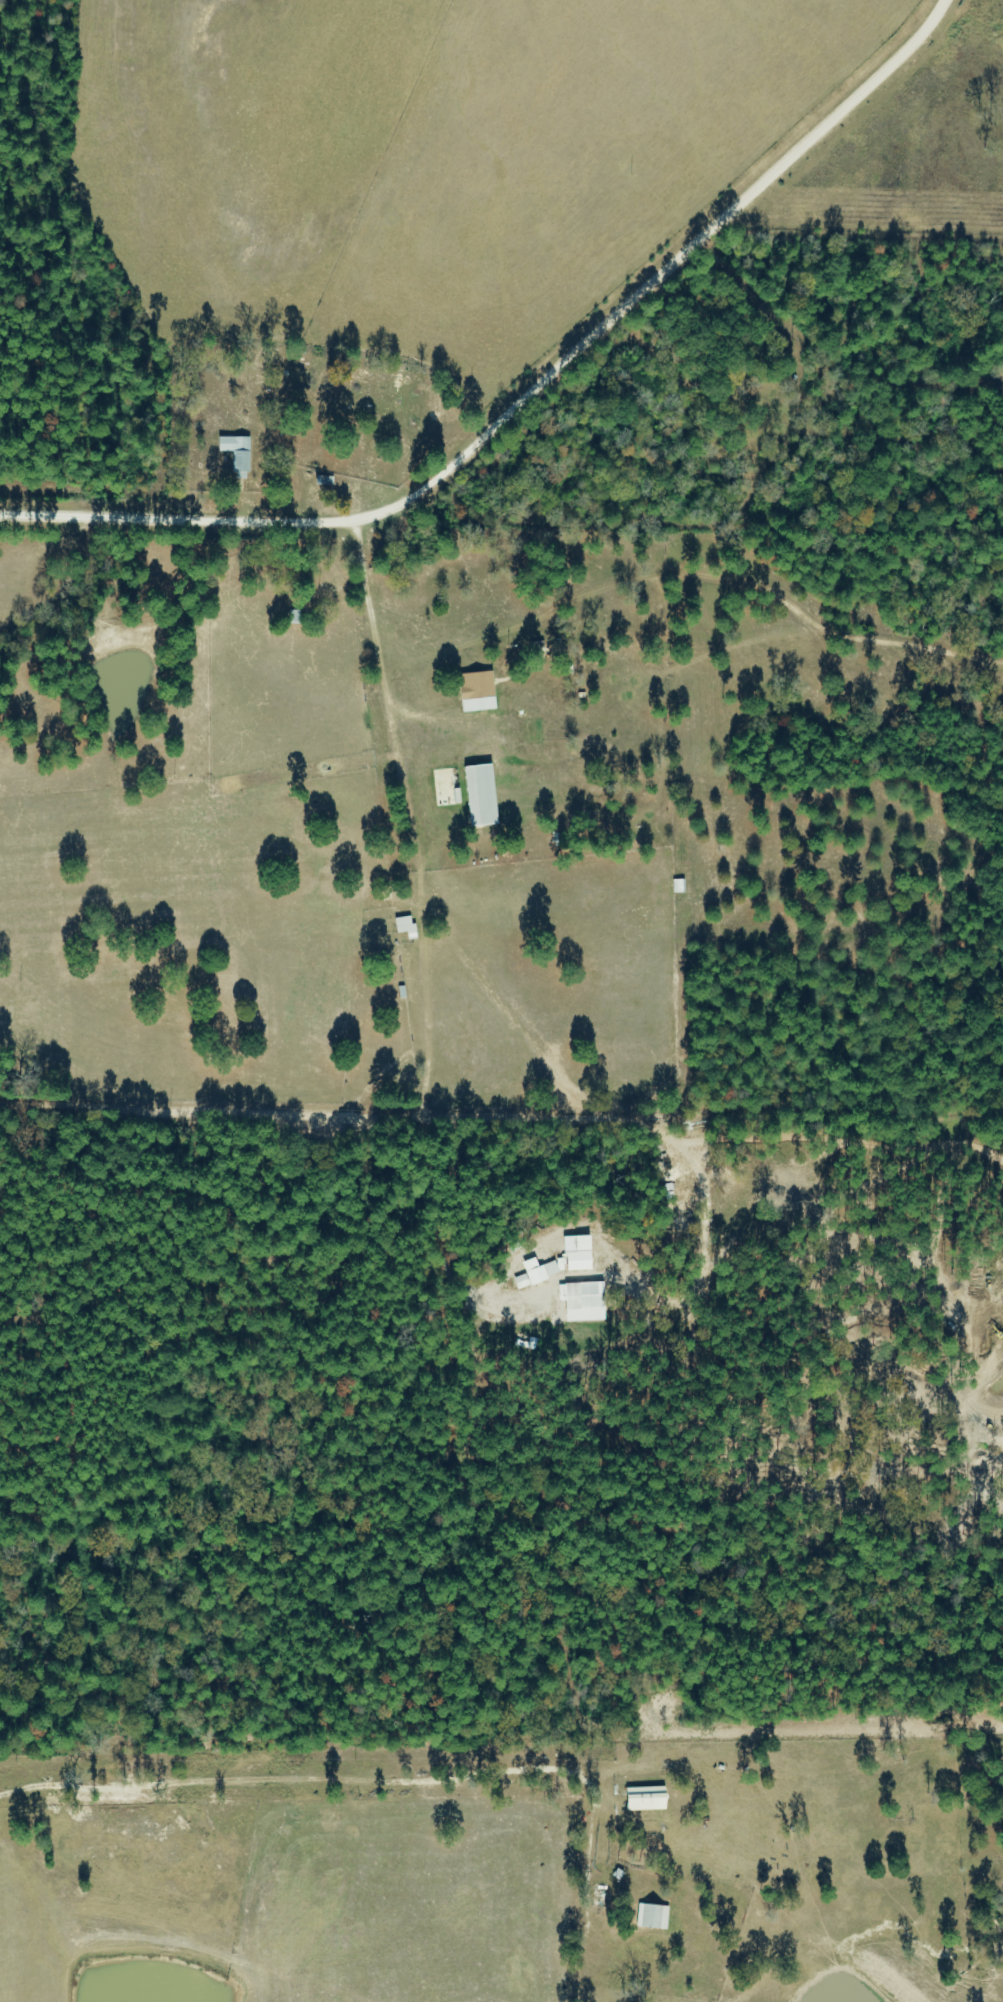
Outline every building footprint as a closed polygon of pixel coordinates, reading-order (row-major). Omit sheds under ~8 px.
[(234,453),(234,474),(251,474),(251,439),(220,438),(220,453),(234,453)] [(460,701),(495,698),(493,673),(459,675),(460,701)] [(493,765),(466,768),(472,829),(499,826),(493,765)] [(437,808),(457,806),(454,770),(434,772),(437,808)] [(566,1284),(566,1311),(605,1311),(605,1284),(566,1284)] [(657,1812),(657,1789),(627,1789),(627,1812),(657,1812)]
